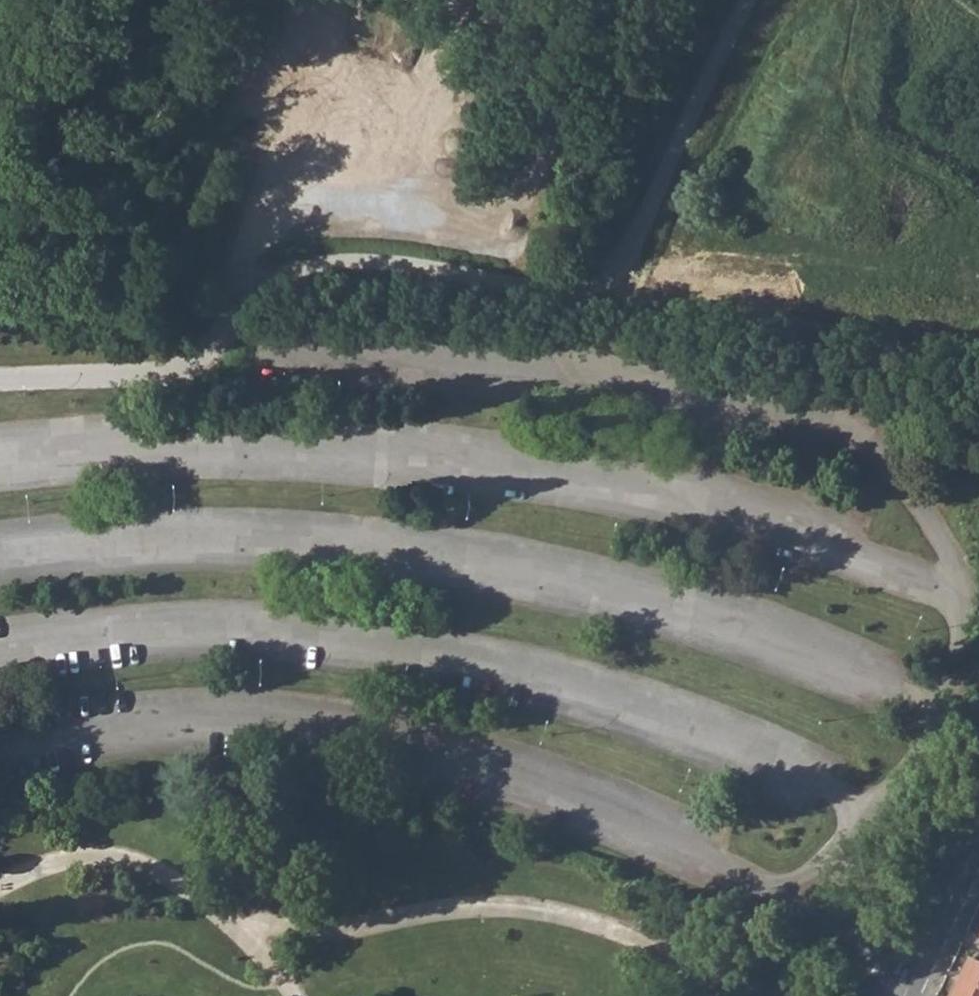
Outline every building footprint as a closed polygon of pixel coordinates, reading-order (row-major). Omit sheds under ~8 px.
[(969,959),(951,995),(978,995),(978,964),(969,959)]
